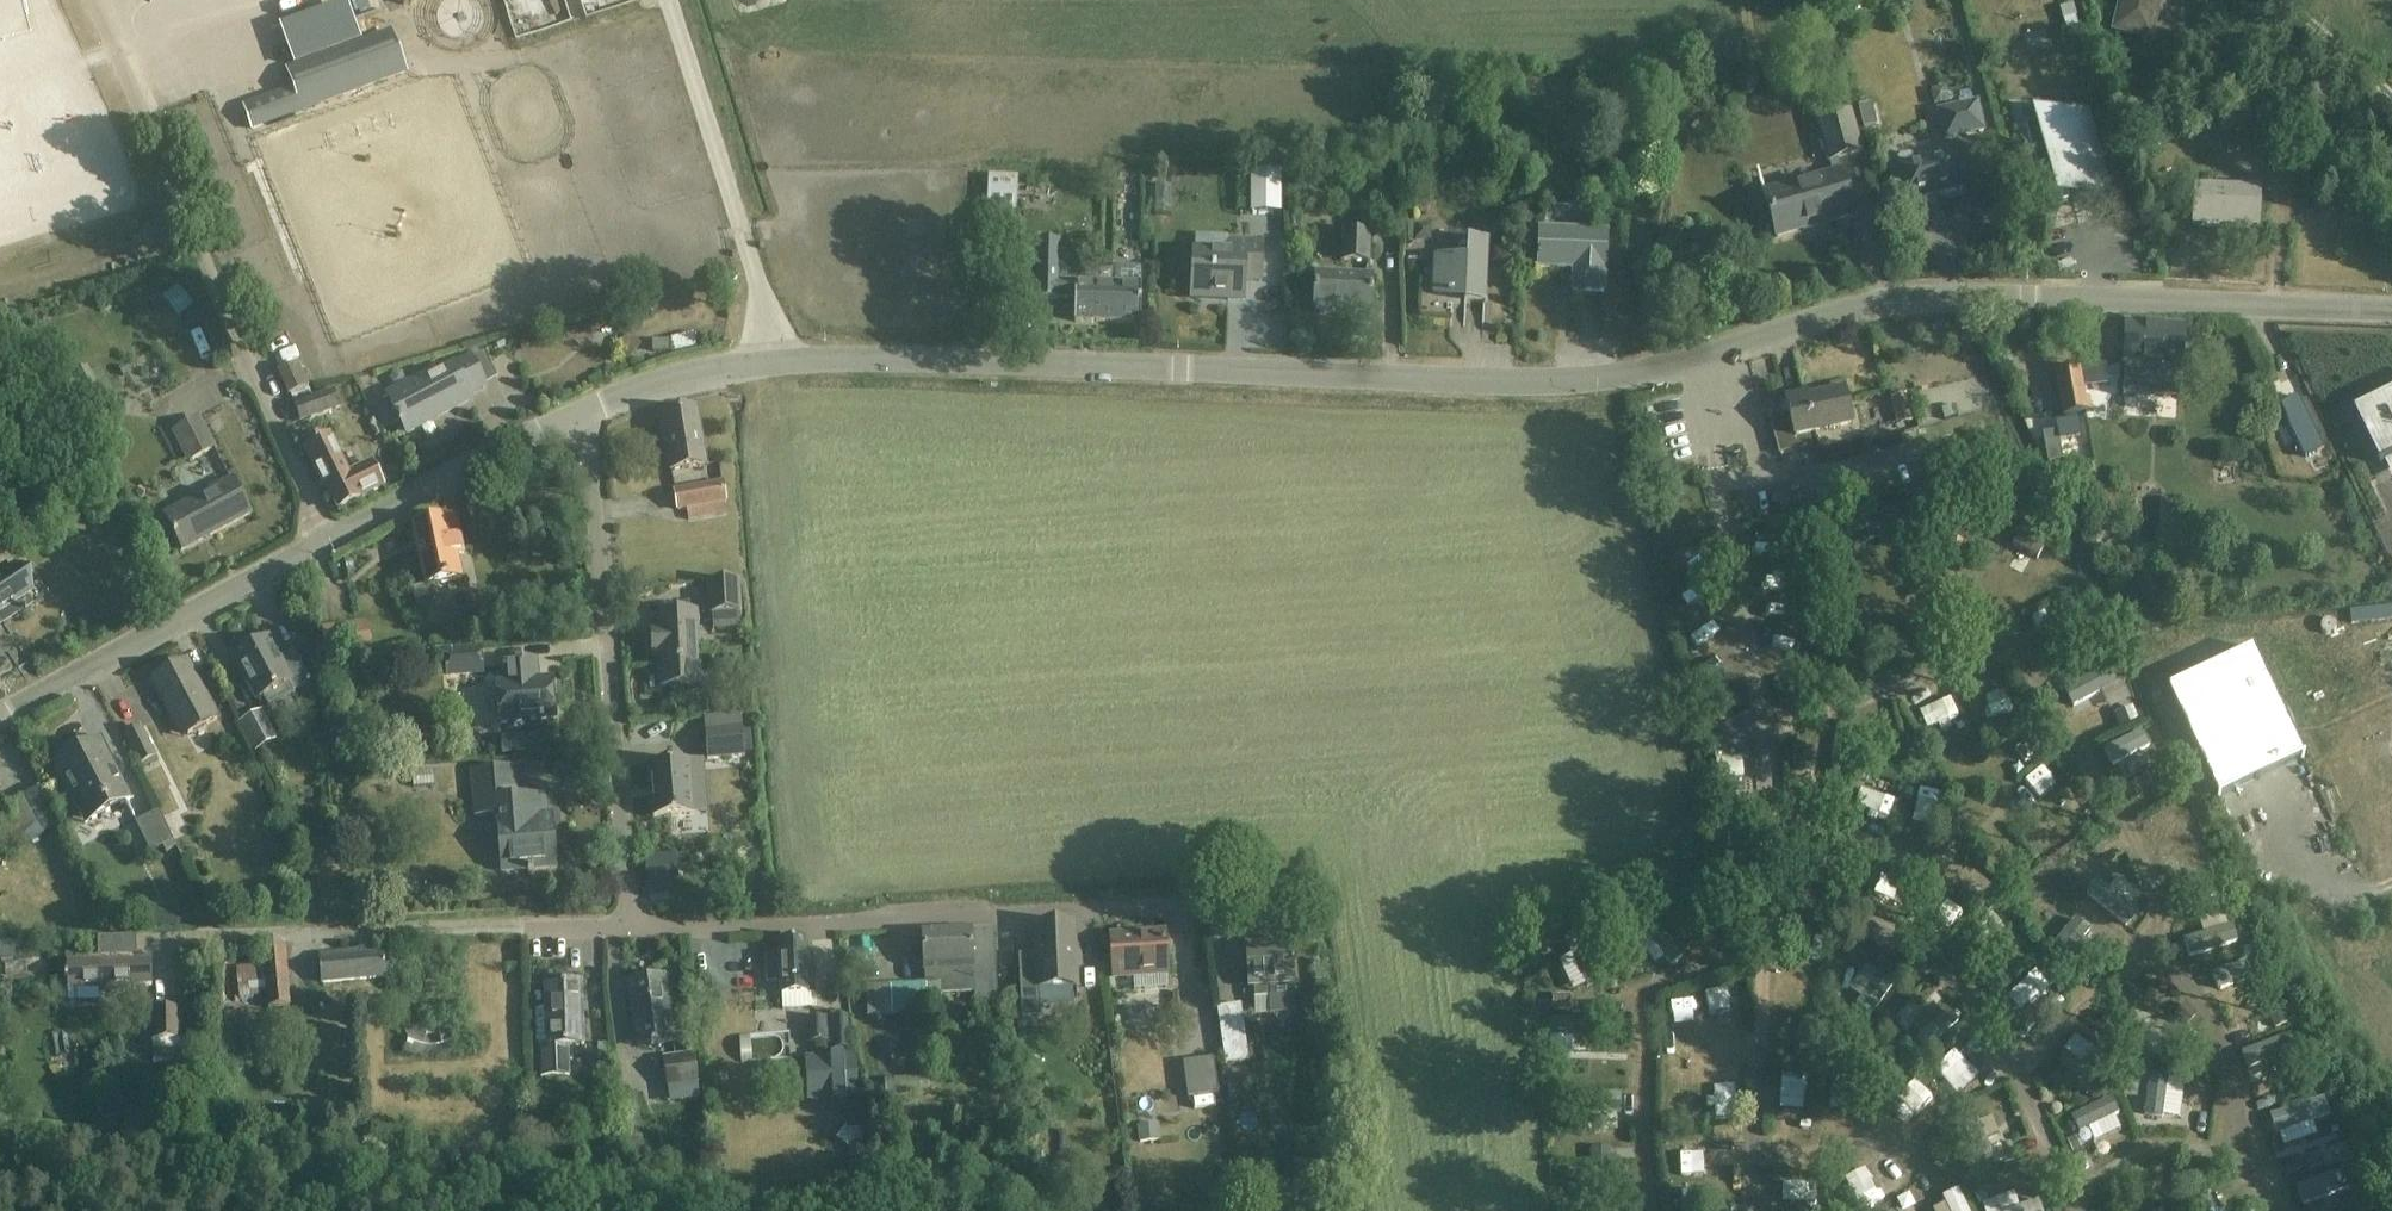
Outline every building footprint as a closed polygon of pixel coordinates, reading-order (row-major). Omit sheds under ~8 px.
[(2113,31),(2152,41),(2162,0),(2120,0),(2113,31)] [(252,129),(404,73),(390,34),(288,71),(295,91),(245,109),(252,129)] [(1977,104),(1939,113),(1945,140),(1984,132),(1977,104)] [(2085,110),(2087,117),(2047,129),(2045,120),(2025,126),(2049,207),(2068,202),(2067,197),(2112,197),(2088,110),(2085,110)] [(1766,200),(1770,215),(1777,238),(1853,216),(1841,172),(1840,172),(1837,160),(1862,153),(1850,112),(1818,122),(1830,162),(1834,174),(1820,178),(1822,184),(1766,200)] [(1897,162),(1898,166),(1895,167),(1903,203),(1927,197),(1928,198),(1940,194),(1965,188),(1956,153),(1914,162),(1913,158),(1910,156),(1900,158),(1897,162)] [(1000,165),(970,165),(970,218),(1001,218),(1000,165)] [(1281,175),(1251,175),(1251,214),(1281,214),(1281,175)] [(2195,186),(2194,200),(2194,224),(2259,226),(2260,188),(2195,186)] [(1540,231),(1540,246),(1539,270),(1574,272),(1573,293),(1604,294),(1607,235),(1540,231)] [(1368,236),(1343,236),(1343,264),(1367,264),(1368,236)] [(1038,244),(1037,301),(1058,301),(1058,298),(1075,299),(1075,322),(1141,324),(1141,300),(1142,284),(1141,284),(1141,269),(1115,268),(1115,283),(1078,282),(1078,267),(1060,267),(1060,244),(1038,244)] [(1194,252),(1193,270),(1192,294),(1228,296),(1228,300),(1244,301),(1245,277),(1262,277),(1263,246),(1233,245),(1232,254),(1194,252)] [(1487,252),(1467,251),(1466,260),(1435,259),(1434,293),(1449,294),(1449,296),(1453,296),(1453,294),(1465,294),(1465,302),(1485,303),(1487,252)] [(154,281),(160,300),(176,296),(170,276),(154,281)] [(1316,278),(1316,285),(1315,309),(1372,311),(1373,280),(1316,278)] [(2182,368),(2183,353),(2184,329),(2125,326),(2124,365),(2135,366),(2134,382),(2175,384),(2175,368),(2182,368)] [(675,327),(643,330),(644,341),(676,338),(675,327)] [(386,393),(396,413),(408,434),(472,400),(470,396),(486,388),(470,358),(430,379),(427,372),(386,393)] [(306,389),(297,366),(279,374),(289,396),(306,389)] [(2055,373),(2060,396),(2064,417),(2077,415),(2085,453),(2095,451),(2079,368),(2055,373)] [(1885,417),(1903,415),(1899,382),(1881,384),(1885,417)] [(1788,413),(1770,418),(1780,456),(1813,447),(1810,434),(1853,423),(1844,389),(1806,399),(1805,396),(1785,402),(1788,413)] [(1975,438),(1994,433),(1984,391),(1953,399),(1958,421),(1970,418),(1975,438)] [(294,405),(301,423),(339,410),(333,392),(294,405)] [(2355,414),(2381,468),(2391,463),(2391,395),(2355,414)] [(2281,406),(2307,460),(2325,451),(2299,397),(2281,406)] [(707,466),(701,434),(697,411),(659,417),(666,457),(669,457),(671,472),(707,466)] [(2044,432),(2050,464),(2063,462),(2058,441),(2080,437),(2077,418),(2055,422),(2056,430),(2044,432)] [(200,419),(179,431),(170,435),(186,465),(216,449),(200,419)] [(315,443),(316,445),(306,450),(325,489),(327,487),(339,511),(361,500),(361,499),(384,488),(373,464),(349,476),(330,438),(320,443),(319,441),(315,443)] [(179,533),(175,535),(183,551),(251,515),(233,481),(170,515),(179,533)] [(723,485),(699,489),(676,493),(679,511),(726,503),(723,485)] [(414,528),(426,587),(462,580),(457,557),(464,555),(456,519),(414,528)] [(5,625),(22,613),(26,614),(27,610),(33,606),(6,567),(0,571),(0,618),(5,625)] [(711,615),(713,615),(741,613),(739,582),(709,584),(711,615)] [(696,614),(682,615),(658,616),(659,631),(653,631),(654,657),(664,657),(664,665),(661,665),(662,687),(700,685),(698,649),(695,649),(694,631),(699,631),(699,630),(697,630),(696,614)] [(324,630),(326,653),(327,657),(370,653),(367,626),(324,630)] [(1692,665),(1718,650),(1711,638),(1684,653),(1692,665)] [(236,657),(247,678),(260,701),(285,688),(288,693),(311,681),(293,648),(277,657),(267,640),(236,657)] [(2218,798),(2219,798),(2220,797),(2303,758),(2304,757),(2305,757),(2253,648),(2167,689),(2218,798)] [(446,654),(448,677),(485,674),(483,651),(446,654)] [(498,687),(501,723),(555,719),(552,682),(536,683),(535,673),(537,672),(536,663),(504,666),(505,686),(498,687)] [(154,682),(165,703),(172,717),(177,714),(189,736),(218,720),(187,664),(154,682)] [(1988,667),(1967,669),(1969,687),(1961,687),(1963,707),(1992,704),(1988,667)] [(2079,683),(2088,698),(2114,683),(2105,667),(2079,683)] [(1919,703),(1927,726),(1949,718),(1941,695),(1919,703)] [(2098,751),(2147,730),(2137,707),(2088,727),(2098,751)] [(240,723),(256,752),(277,741),(261,711),(240,723)] [(1854,745),(1884,739),(1879,713),(1849,719),(1854,745)] [(125,737),(155,795),(173,785),(159,758),(158,759),(141,728),(125,737)] [(743,729),(706,732),(708,761),(745,758),(743,729)] [(101,744),(95,747),(57,767),(73,798),(79,794),(93,821),(108,813),(113,824),(122,826),(136,819),(127,803),(131,801),(101,744)] [(1741,745),(1714,747),(1719,797),(1745,794),(1741,745)] [(428,759),(399,760),(400,776),(429,775),(428,759)] [(655,819),(694,816),(689,762),(650,765),(655,819)] [(1882,809),(1890,787),(1855,774),(1847,795),(1882,809)] [(1930,802),(1931,778),(1909,778),(1909,802),(1930,802)] [(545,798),(521,800),(517,800),(516,785),(474,789),(476,817),(499,815),(501,844),(507,843),(509,869),(528,868),(528,875),(535,874),(534,870),(556,868),(554,845),(544,846),(541,817),(547,817),(545,798)] [(11,846),(39,829),(35,822),(37,821),(23,798),(7,807),(11,813),(0,819),(0,842),(6,838),(11,846)] [(2177,799),(2160,806),(2179,855),(2197,848),(2177,799)] [(165,848),(176,869),(187,863),(160,812),(136,824),(152,854),(165,848)] [(2098,874),(2089,865),(2077,878),(2109,907),(2130,884),(2107,863),(2098,874)] [(1918,883),(1903,901),(1930,922),(1945,904),(1918,883)] [(2070,903),(2057,917),(2072,931),(2085,916),(2070,903)] [(1020,975),(1022,1011),(1041,1010),(1040,989),(1078,987),(1077,966),(1081,965),(1081,949),(1076,950),(1075,925),(1035,927),(1038,974),(1020,975)] [(932,1013),(932,1021),(940,1021),(939,995),(974,993),(975,1011),(998,1010),(994,930),(972,931),(972,930),(923,932),(926,985),(867,989),(868,1017),(932,1013)] [(1225,985),(1219,930),(1206,932),(1211,986),(1225,985)] [(1112,939),(1113,963),(1114,977),(1167,974),(1165,936),(1112,939)] [(780,941),(781,965),(782,996),(814,994),(813,955),(807,955),(806,940),(780,941)] [(263,943),(264,967),(265,1009),(287,1008),(284,942),(263,943)] [(1291,944),(1247,946),(1249,987),(1254,987),(1255,1000),(1269,999),(1270,1016),(1295,1015),(1293,966),(1294,966),(1293,962),(1292,962),(1291,944)] [(320,956),(322,980),(322,985),(387,979),(385,954),(361,956),(361,952),(320,956)] [(255,954),(229,954),(230,980),(255,980),(255,954)] [(151,956),(99,957),(98,955),(67,956),(67,969),(65,969),(65,973),(67,973),(67,984),(98,984),(98,989),(132,988),(132,982),(151,981),(151,956)] [(1700,976),(1708,1020),(1717,1019),(1714,1002),(1733,998),(1728,971),(1700,976)] [(630,982),(633,1006),(639,1049),(674,1044),(665,977),(630,982)] [(545,985),(546,1008),(547,1048),(537,1049),(538,1078),(568,1077),(568,1050),(585,1049),(583,984),(545,985)] [(1217,1009),(1226,1065),(1249,1062),(1241,1005),(1217,1009)] [(152,1046),(182,1046),(182,1011),(152,1011),(152,1046)] [(443,1014),(403,1015),(404,1045),(444,1044),(443,1014)] [(832,1018),(834,1051),(848,1050),(847,1017),(832,1018)] [(809,1019),(810,1043),(824,1042),(823,1019),(809,1019)] [(835,1057),(807,1059),(809,1101),(861,1098),(859,1055),(849,1056),(848,1050),(834,1051),(835,1057)] [(695,1055),(664,1059),(668,1088),(699,1084),(695,1055)] [(1183,1064),(1188,1099),(1219,1095),(1214,1059),(1183,1064)] [(1913,1109),(1919,1096),(1908,1091),(1914,1077),(1886,1066),(1875,1093),(1913,1109)] [(1774,1070),(1773,1098),(1800,1099),(1801,1071),(1774,1070)] [(2146,1072),(2145,1105),(2177,1107),(2178,1073),(2146,1072)] [(1230,1081),(1232,1104),(1251,1102),(1249,1078),(1230,1081)] [(1574,1119),(1615,1120),(1616,1084),(1575,1083),(1574,1119)] [(1987,1106),(1962,1109),(1967,1150),(1986,1147),(1983,1125),(1990,1125),(1987,1106)] [(1849,1169),(1872,1196),(1899,1173),(1869,1139),(1852,1154),(1858,1162),(1849,1169)] [(1952,1176),(1935,1184),(1947,1210),(1968,1210),(1952,1176)] [(1906,1180),(1891,1189),(1900,1202),(1914,1194),(1906,1180)] [(1975,1192),(1982,1210),(2013,1210),(2002,1182),(1975,1192)] [(2156,1197),(2133,1208),(2135,1210),(2162,1210),(2156,1197)]
